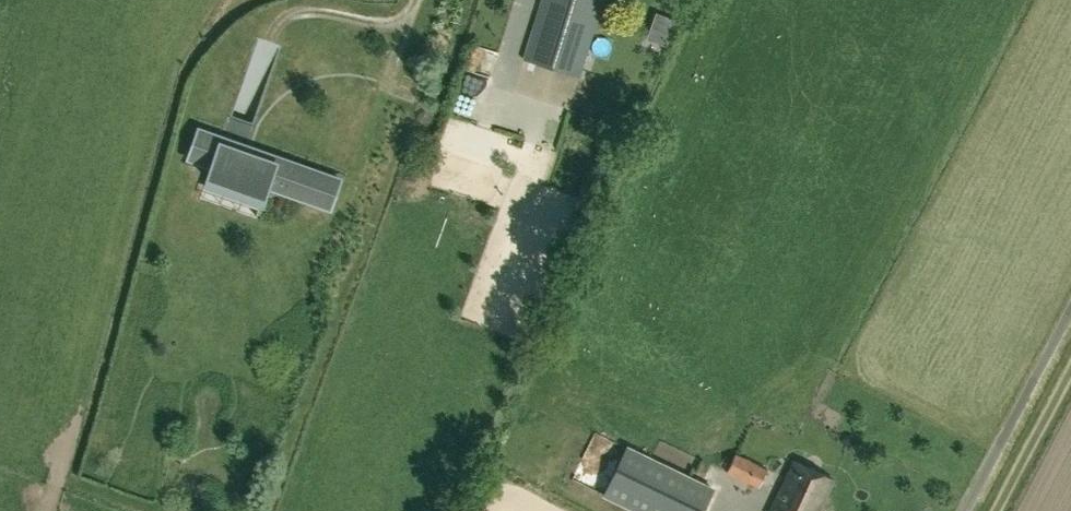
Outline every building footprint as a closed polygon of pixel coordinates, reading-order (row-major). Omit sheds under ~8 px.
[(603,0),(543,0),(525,60),(579,77),(603,0)] [(265,37),(239,112),(258,119),(284,43),(265,37)] [(329,210),(341,177),(199,126),(187,160),(211,168),(207,179),(264,200),(268,188),(329,210)] [(628,446),(604,492),(646,510),(704,510),(715,488),(628,446)] [(759,488),(767,469),(736,455),(726,473),(759,488)] [(834,481),(795,462),(771,510),(820,510),(834,481)]
